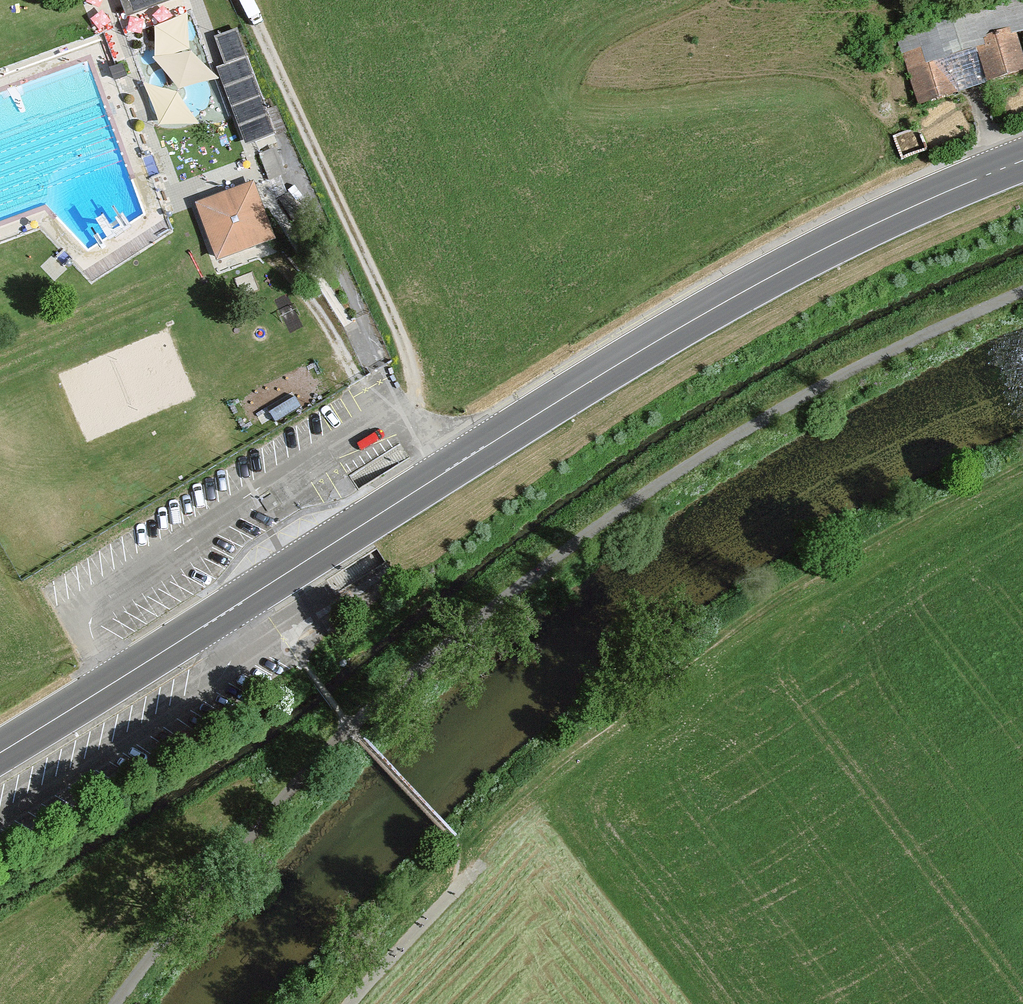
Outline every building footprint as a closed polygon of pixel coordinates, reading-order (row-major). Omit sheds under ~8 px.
[(127,15),(166,0),(122,0),(127,15)] [(1022,74),(1022,62),(1015,37),(1022,34),(1022,0),(1013,0),(897,36),(919,106),(1022,74)] [(189,13),(153,21),(168,88),(204,80),(189,13)] [(244,134),(269,127),(241,26),(216,33),(244,134)] [(252,185),(196,206),(216,260),(272,239),(252,185)]
